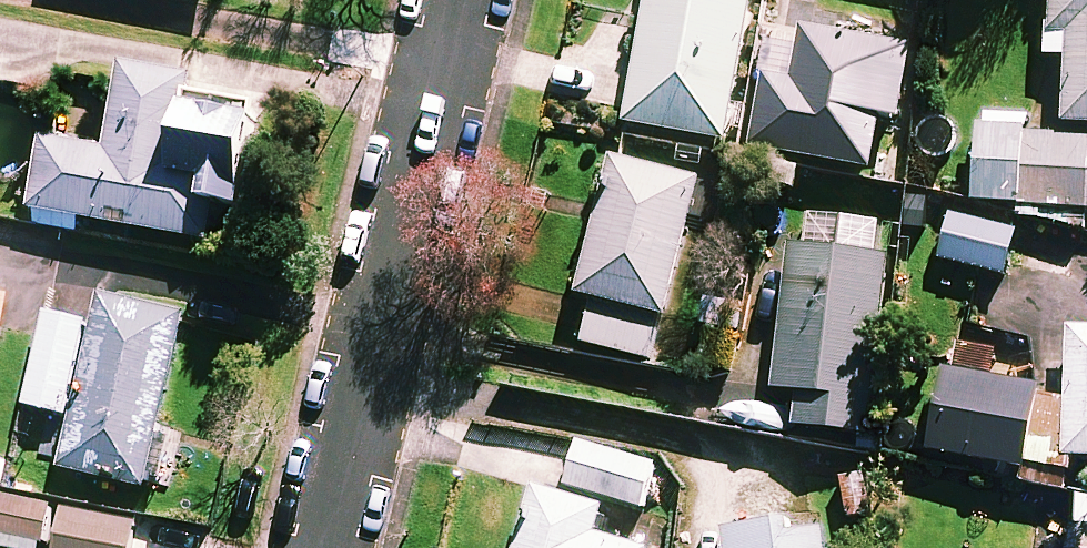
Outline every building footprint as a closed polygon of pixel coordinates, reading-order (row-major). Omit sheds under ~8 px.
[(627,121),(726,139),(751,0),(648,0),(627,121)] [(1048,50),(1072,52),(1066,133),(978,127),(973,199),(1037,204),(1036,220),(1082,223),(1083,207),(1086,207),(1086,0),(1052,0),(1048,50)] [(910,44),(804,29),(796,86),(763,81),(753,150),(873,167),(881,115),(900,117),(910,44)] [(190,74),(122,64),(110,148),(43,138),(32,211),(207,237),(213,201),(239,205),(254,109),(186,99),(190,74)] [(701,181),(615,160),(582,294),(595,297),(584,342),(657,360),(701,181)] [(1016,230),(951,214),(940,257),(1006,273),(1016,230)] [(874,221),(808,215),(806,243),(790,242),(776,387),(799,389),(795,423),(870,430),(887,253),(871,251),(874,221)] [(188,318),(104,297),(63,467),(148,487),(188,318)] [(87,322),(47,313),(26,404),(65,413),(87,322)] [(1070,327),(1066,454),(1086,454),(1086,327),(1070,327)] [(1039,384),(942,369),(929,449),(1025,465),(1039,384)] [(656,462),(577,438),(563,484),(643,507),(656,462)] [(538,487),(519,547),(644,547),(597,533),(605,507),(538,487)] [(0,497),(0,547),(45,547),(50,503),(0,497)] [(1073,498),(1072,547),(1086,547),(1086,498),(1073,498)] [(64,510),(58,547),(133,547),(137,521),(64,510)] [(727,530),(729,547),(829,547),(827,520),(727,530)]
